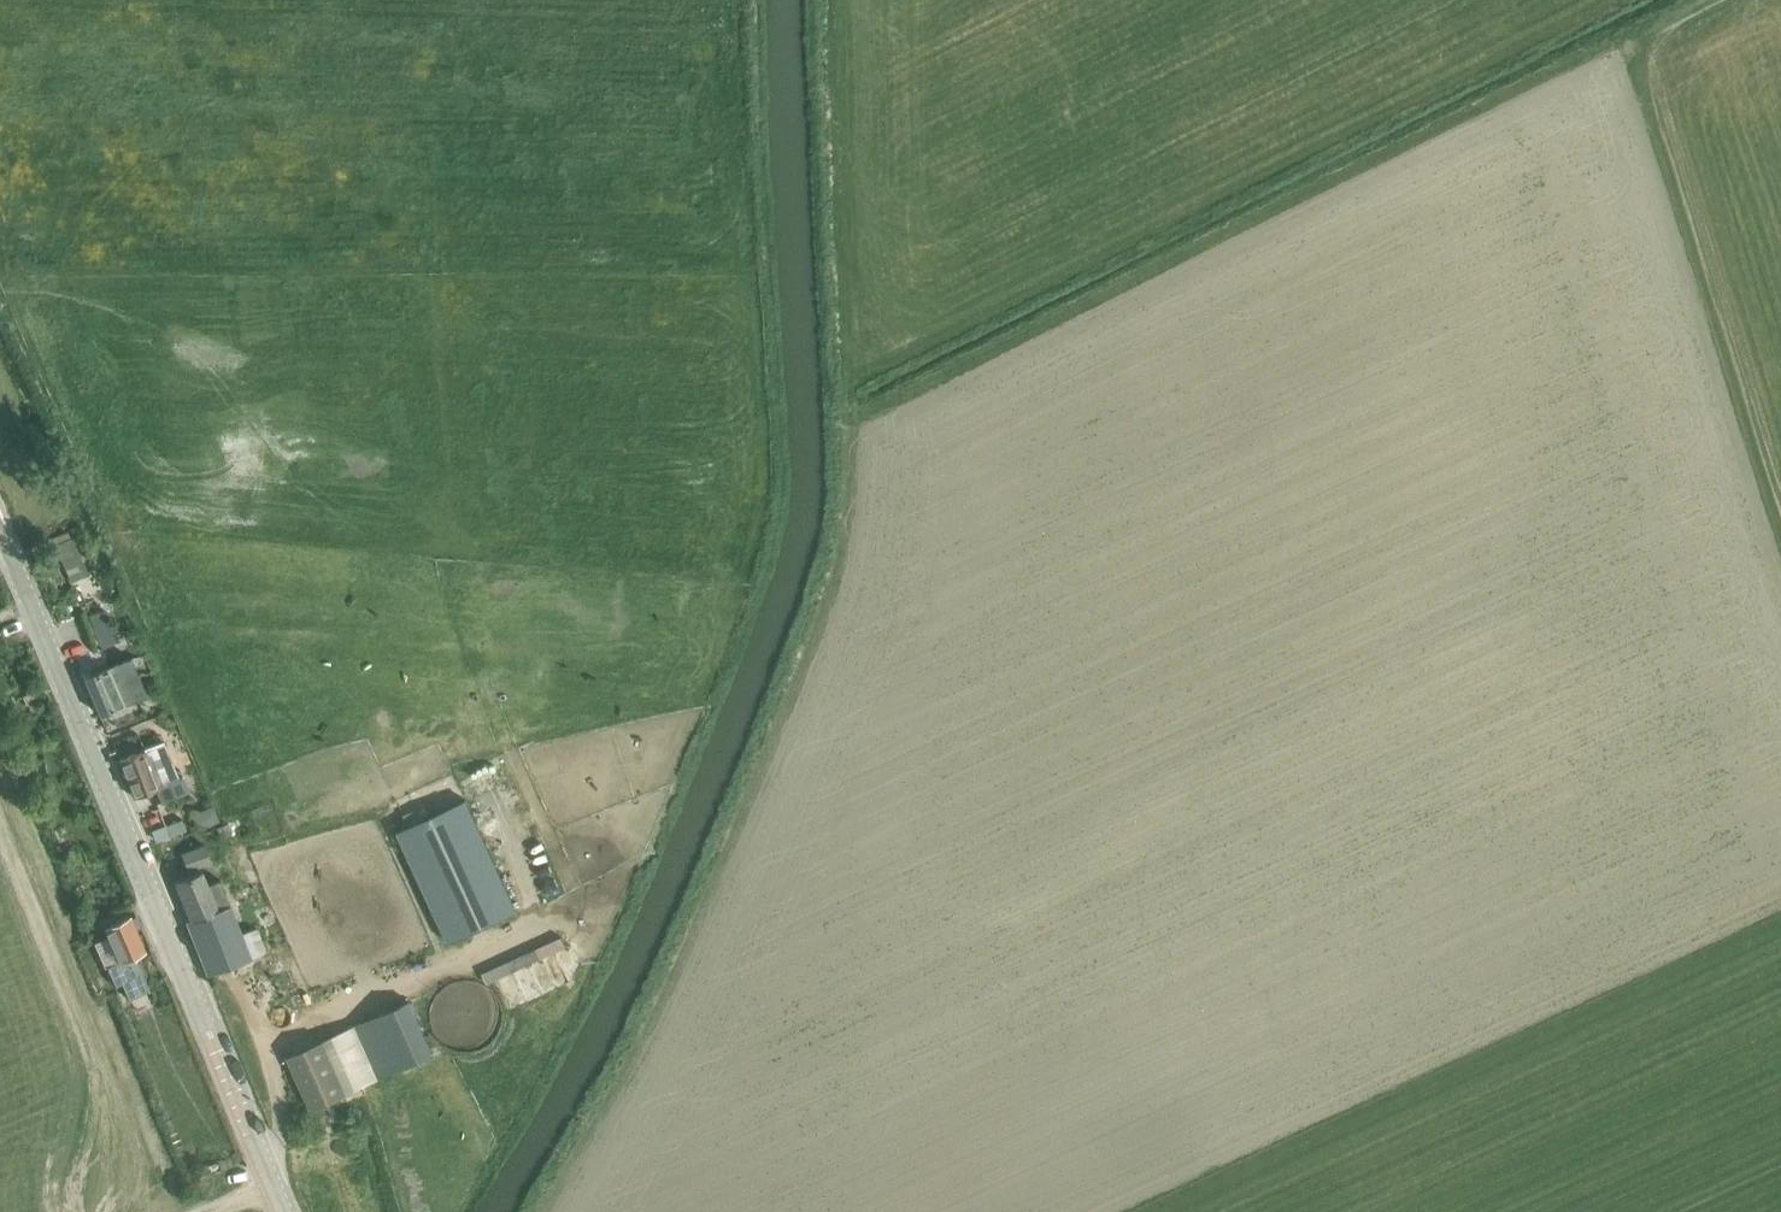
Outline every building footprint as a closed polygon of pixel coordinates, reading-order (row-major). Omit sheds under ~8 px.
[(72,537),(54,545),(71,582),(75,580),(89,574),(83,561),(72,537)] [(86,678),(101,714),(145,696),(130,660),(86,678)] [(32,692),(23,696),(28,705),(36,701),(32,692)] [(120,760),(135,796),(156,787),(162,802),(189,790),(183,776),(180,777),(165,741),(141,751),(120,760)] [(397,831),(448,943),(518,911),(466,799),(397,831)] [(179,818),(165,824),(171,838),(185,832),(179,818)] [(229,824),(218,828),(221,836),(223,835),(232,831),(229,824)] [(164,825),(151,831),(155,842),(169,836),(164,825)] [(180,854),(187,871),(212,861),(205,844),(180,854)] [(187,921),(209,975),(252,958),(252,957),(266,951),(257,927),(244,932),(232,902),(230,902),(221,879),(210,884),(204,870),(175,882),(190,920),(187,921)] [(107,936),(93,942),(104,968),(108,967),(116,985),(122,982),(129,998),(149,990),(135,956),(146,951),(132,916),(123,920),(105,927),(104,928),(107,936)] [(352,1091),(382,1078),(434,1054),(410,1001),(358,1025),(328,1038),(352,1091)] [(289,1056),(313,1109),(347,1093),(324,1041),(289,1056)]
